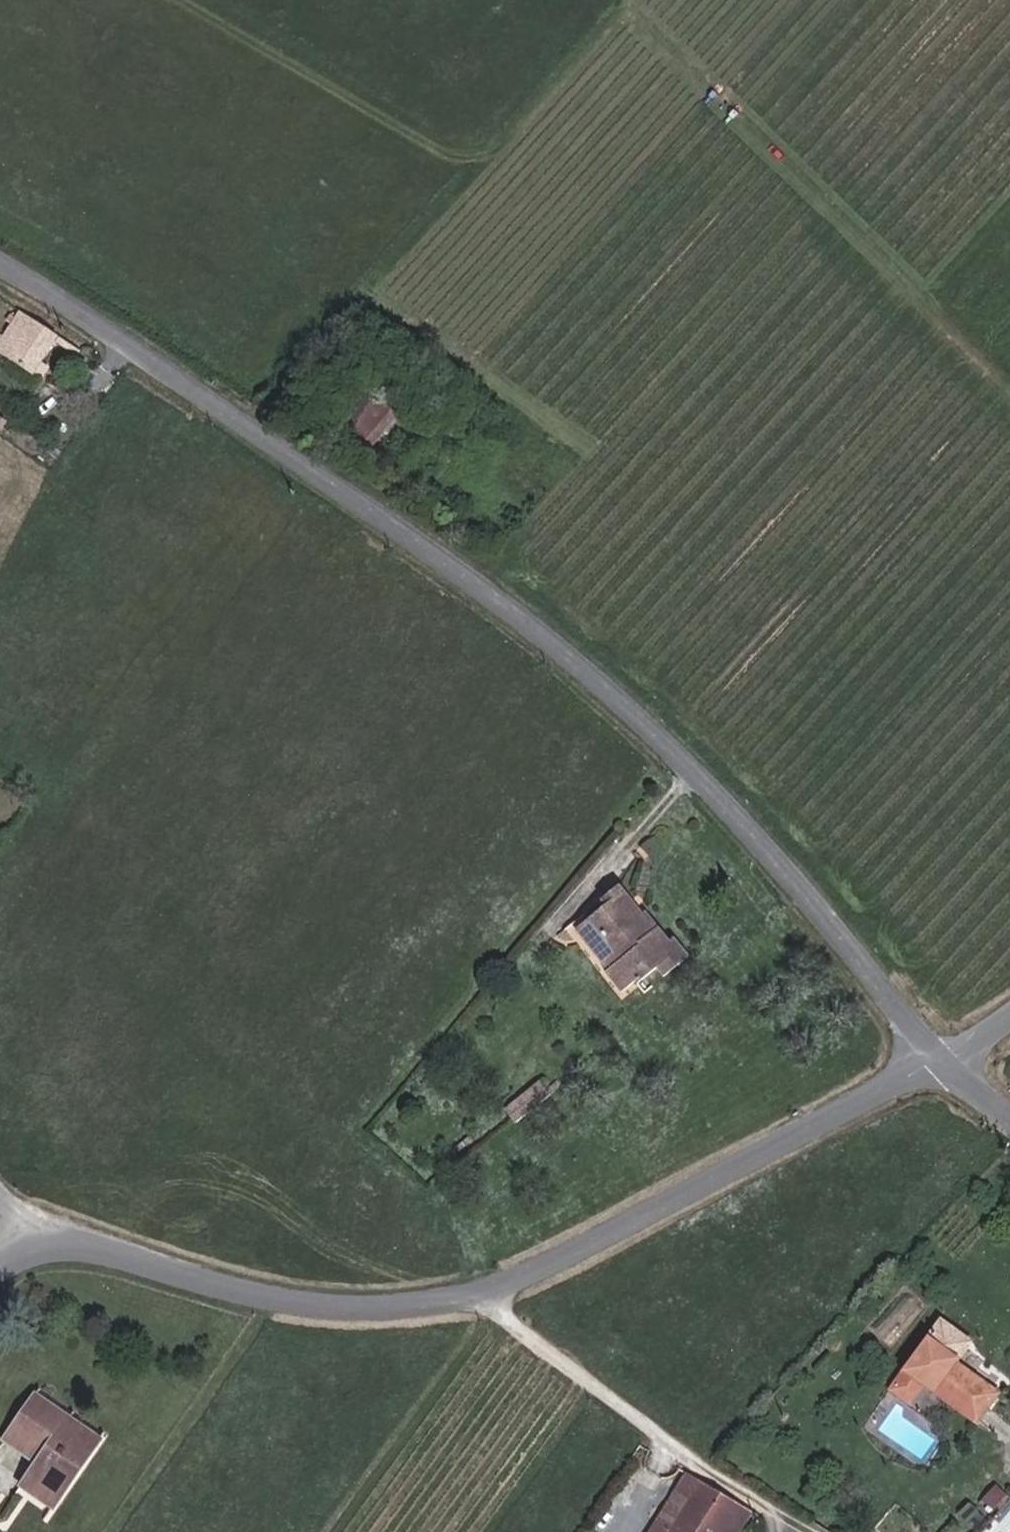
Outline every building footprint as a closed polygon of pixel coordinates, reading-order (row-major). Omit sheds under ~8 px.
[(20,321),(15,318),(9,326),(15,329),(0,351),(0,358),(32,378),(59,341),(22,318),(20,321)] [(357,409),(349,419),(375,441),(400,416),(382,399),(366,416),(357,409)] [(497,548),(489,558),(503,568),(511,558),(497,548)] [(610,903),(596,915),(625,949),(613,960),(610,963),(625,981),(641,968),(645,972),(663,956),(671,964),(688,950),(675,933),(670,937),(646,911),(640,915),(630,904),(635,900),(620,885),(606,899),(610,903)] [(584,926),(613,960),(625,949),(596,915),(584,926)] [(506,1108),(518,1123),(556,1093),(544,1078),(506,1108)] [(960,1331),(923,1381),(942,1394),(997,1432),(1009,1415),(1009,1396),(975,1372),(989,1352),(960,1331)] [(942,1394),(923,1381),(913,1395),(932,1409),(942,1394)] [(37,1399),(11,1436),(44,1460),(40,1466),(32,1477),(62,1498),(96,1447),(75,1431),(71,1436),(64,1430),(70,1422),(37,1399)] [(5,1444),(40,1466),(44,1460),(11,1436),(5,1444)] [(762,1508),(715,1476),(676,1531),(745,1531),(762,1508)] [(52,1510),(62,1498),(32,1477),(21,1489),(52,1510)]
